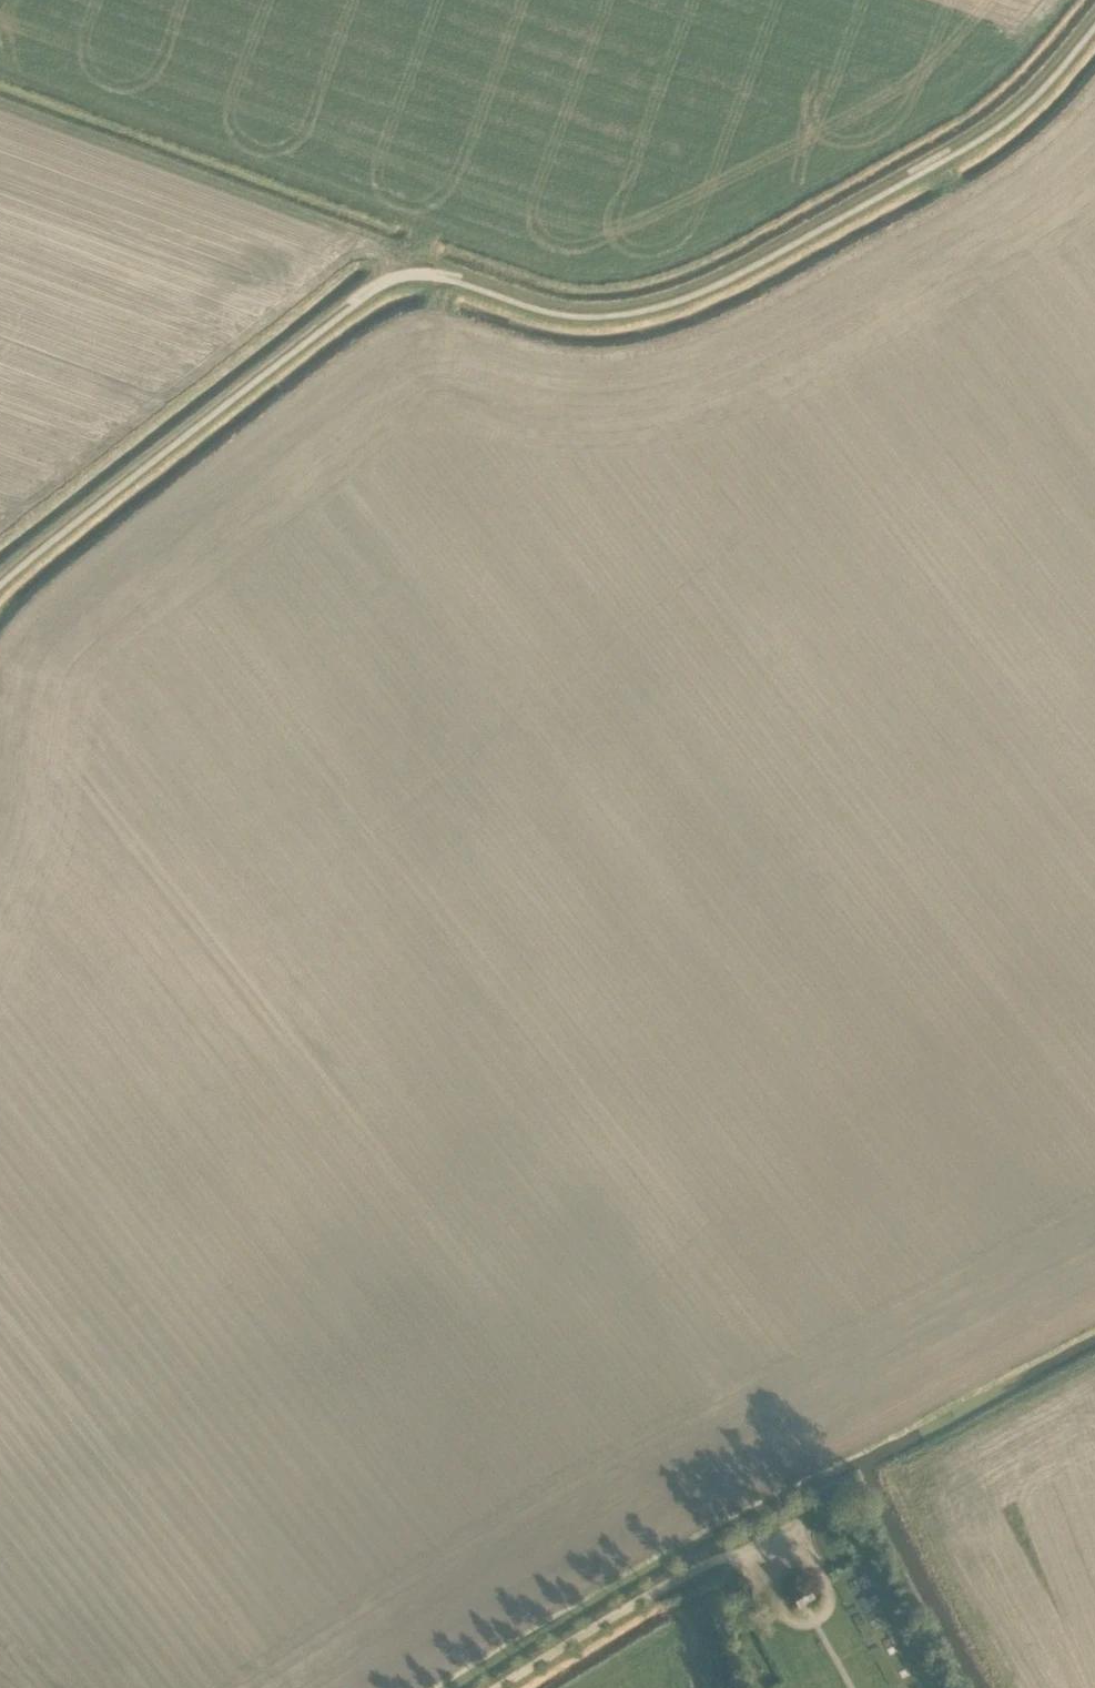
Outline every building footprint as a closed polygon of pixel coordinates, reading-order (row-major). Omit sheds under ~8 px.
[(816,1603),(810,1592),(794,1601),(800,1612),(816,1603)]
